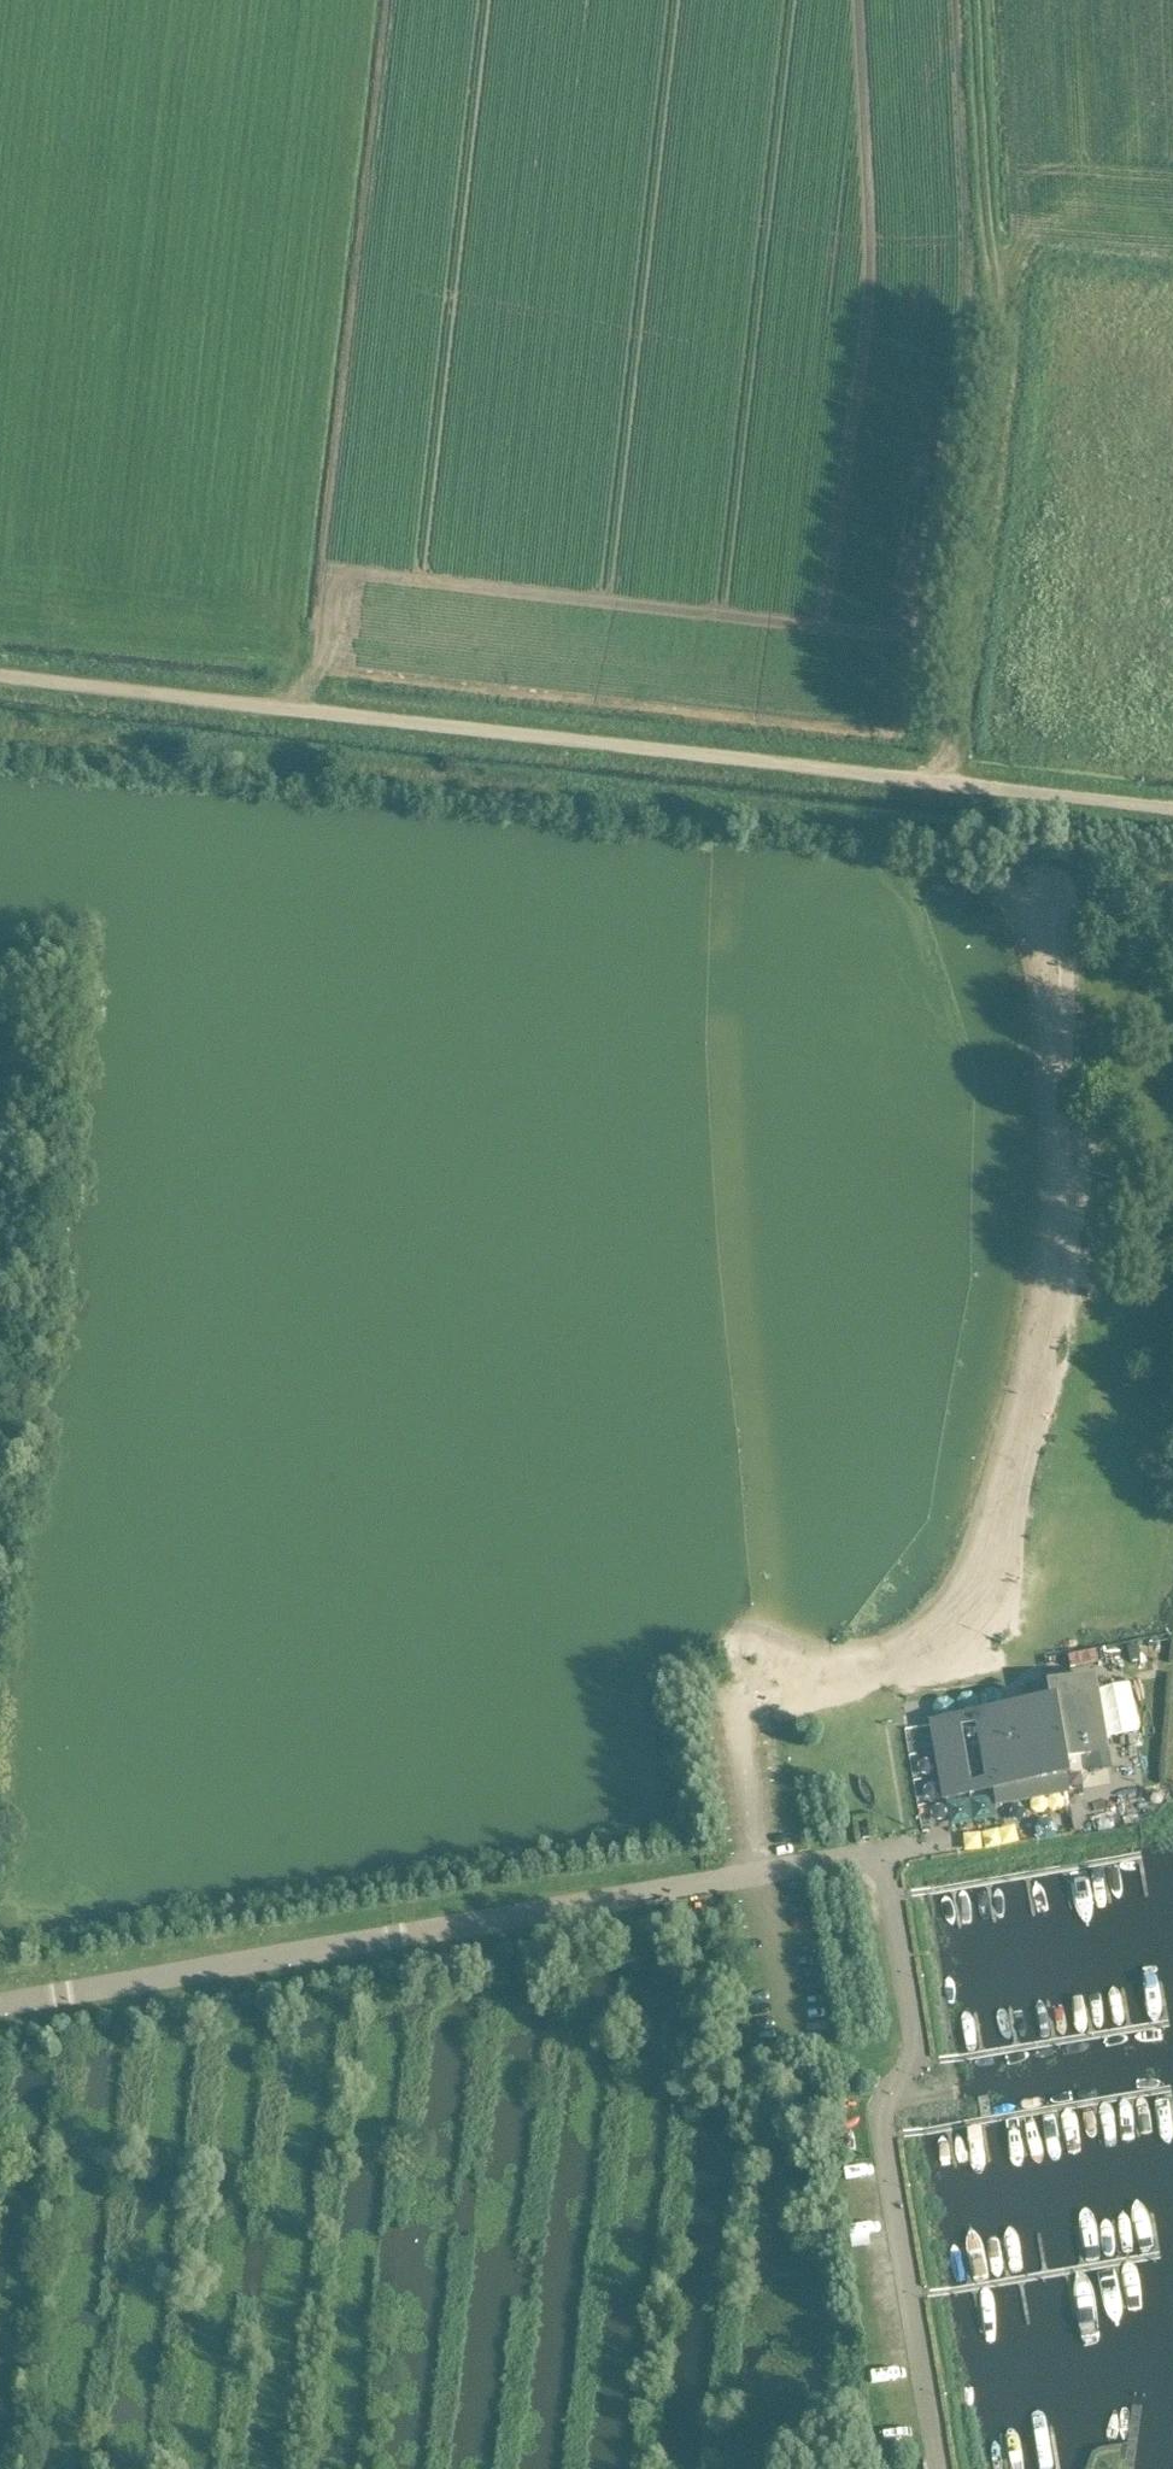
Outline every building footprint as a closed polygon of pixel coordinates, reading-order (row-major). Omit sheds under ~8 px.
[(1093,1679),(1050,1686),(1053,1703),(1053,1704),(1062,1759),(1105,1751),(1093,1679)] [(1053,1704),(1053,1703),(1052,1703),(1052,1704),(933,1725),(946,1797),(993,1789),(996,1803),(1026,1798),(1023,1784),(1065,1776),(1062,1759),(1053,1704)]
